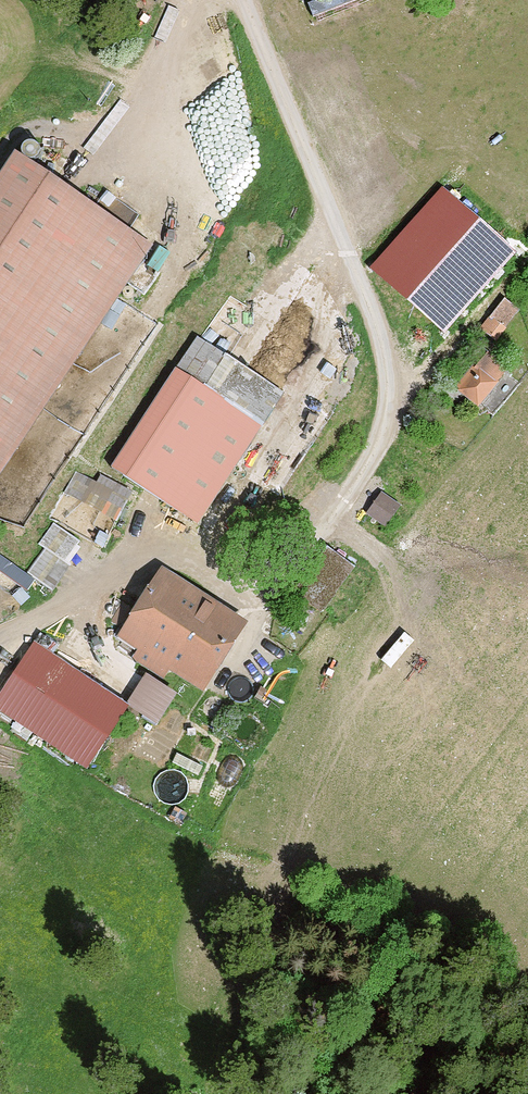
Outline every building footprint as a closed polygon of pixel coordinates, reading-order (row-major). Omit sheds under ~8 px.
[(0,157),(0,478),(3,480),(151,244),(11,140),(0,157)] [(175,365),(108,465),(199,522),(285,394),(224,352),(203,380),(175,365)] [(320,546),(289,592),(320,612),(351,566),(320,546)] [(158,562),(118,634),(204,688),(250,621),(158,562)] [(54,653),(14,716),(87,766),(125,700),(54,653)]
